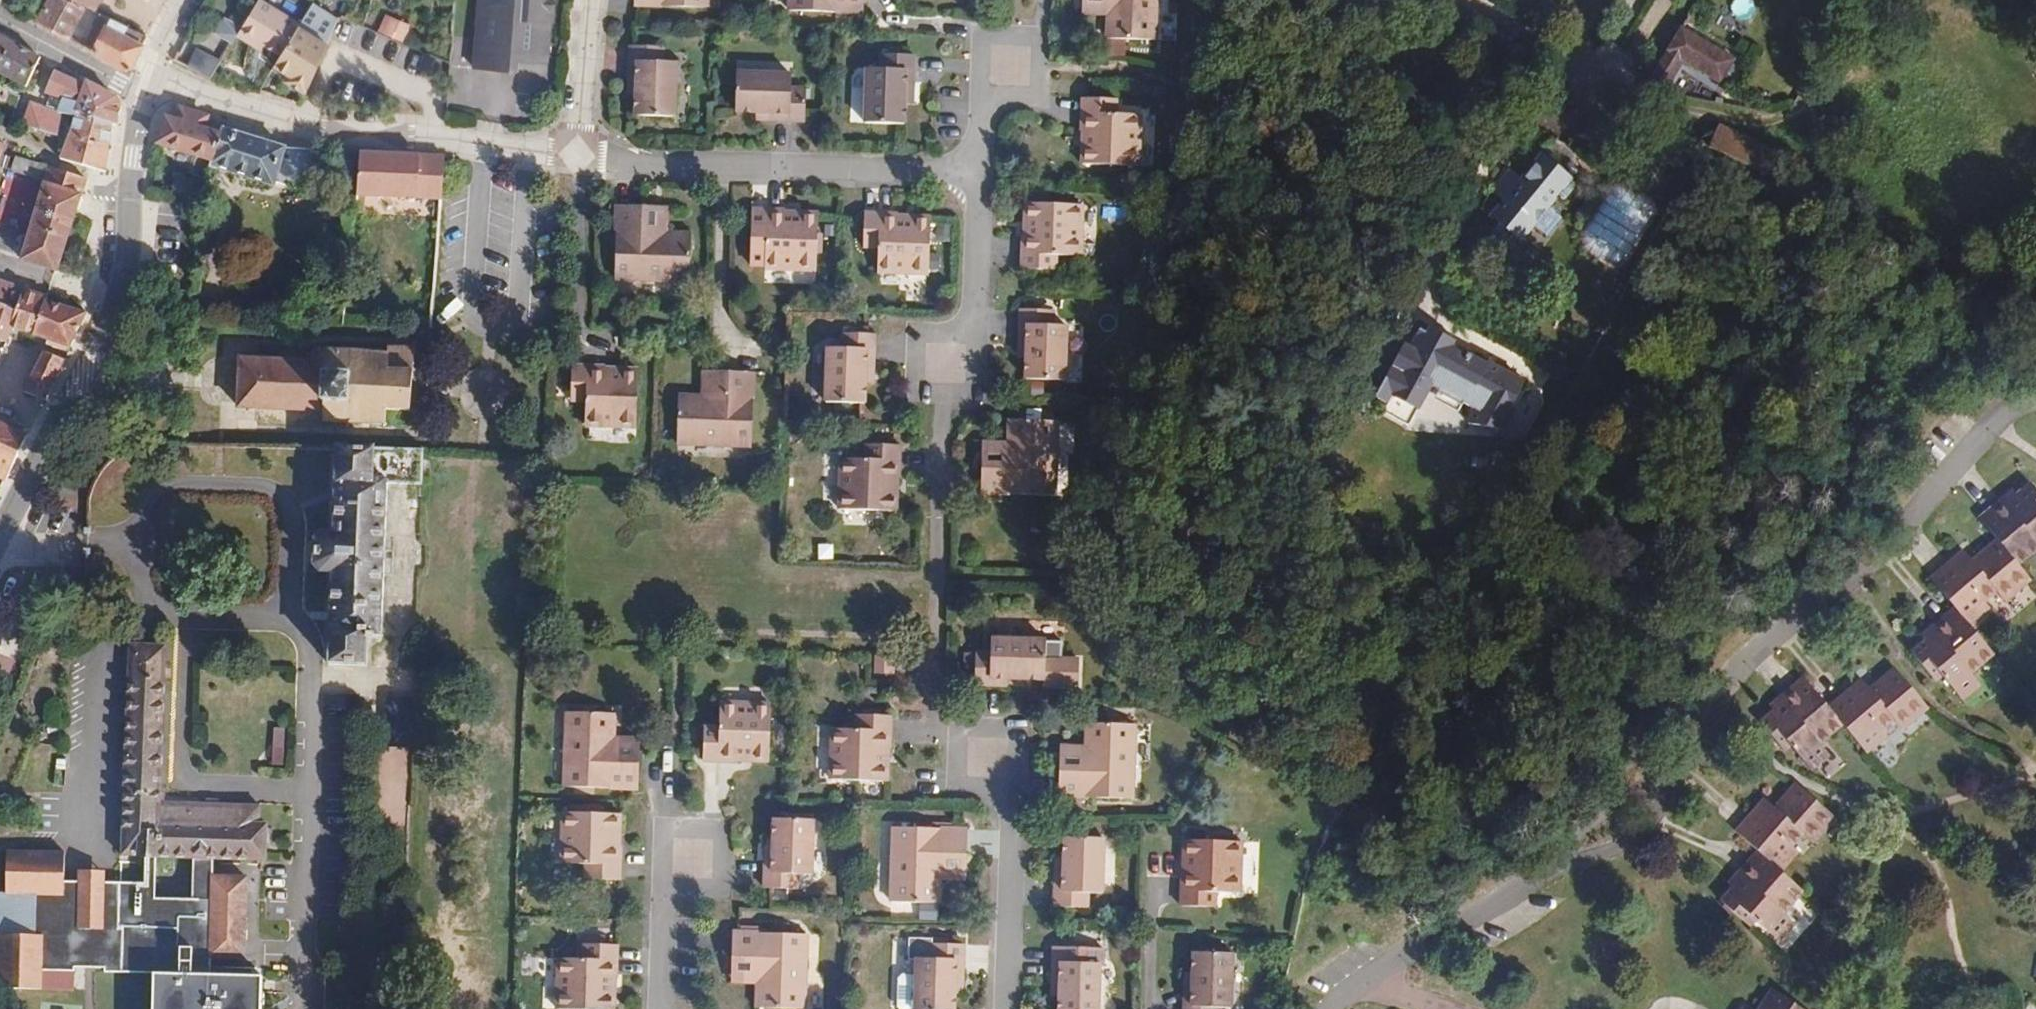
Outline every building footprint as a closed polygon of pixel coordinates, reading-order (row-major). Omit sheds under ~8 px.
[(86,7),(91,10),(96,0),(101,2),(103,0),(48,0),(36,23),(68,39),(86,7)] [(96,12),(101,2),(96,0),(91,10),(96,12)] [(300,24),(260,0),(257,0),(241,27),(236,36),(251,46),(256,40),(282,55),(298,28),(300,24)] [(550,21),(552,21),(554,0),(480,0),(474,68),(518,71),(519,61),(533,62),(535,42),(549,43),(550,21)] [(710,0),(633,0),(633,6),(709,9),(710,0)] [(864,0),(788,0),(788,11),(864,14),(864,0)] [(1108,0),(1081,0),(1081,15),(1107,16),(1108,0)] [(1156,0),(1108,0),(1107,16),(1106,38),(1155,40),(1156,0)] [(1734,15),(1749,18),(1752,1),(1747,0),(1737,0),(1734,15)] [(131,67),(146,37),(96,12),(78,44),(126,69),(131,67)] [(387,14),(379,34),(406,44),(413,24),(387,14)] [(236,36),(241,27),(223,17),(213,35),(230,45),(236,36)] [(305,93),(327,40),(314,33),(310,36),(298,28),(282,55),(274,68),(288,75),(293,78),(290,84),(305,93)] [(1735,58),(1682,28),(1656,70),(1648,82),(1666,91),(1684,61),(1720,82),(1735,58)] [(0,36),(0,74),(26,87),(33,72),(40,56),(17,44),(0,36)] [(547,63),(549,43),(535,42),(533,62),(547,63)] [(674,118),(676,62),(663,61),(663,47),(629,45),(627,80),(634,80),(633,95),(633,116),(674,118)] [(212,77),(221,60),(195,48),(186,65),(212,77)] [(904,105),(904,88),(912,88),(914,55),(880,54),(879,69),(866,68),(863,123),(904,124),(904,105)] [(118,104),(117,100),(115,96),(85,81),(83,85),(54,71),(43,92),(45,94),(41,105),(29,101),(20,126),(30,129),(49,135),(57,138),(61,114),(73,116),(73,112),(110,124),(112,124),(116,126),(119,106),(118,104)] [(790,87),(790,74),(735,72),(734,112),(755,113),(772,113),(772,120),(805,121),(806,87),(790,87)] [(290,84),(293,78),(288,75),(284,81),(290,84)] [(912,105),(912,88),(904,88),(904,105),(912,105)] [(1140,166),(1141,113),(1117,112),(1117,98),(1081,98),(1080,132),(1081,131),(1088,132),(1087,147),(1081,147),(1081,164),(1140,166)] [(224,128),(225,126),(208,121),(209,116),(179,107),(175,120),(165,116),(156,145),(157,145),(212,163),(224,128)] [(105,173),(112,124),(110,124),(73,112),(73,116),(72,122),(70,130),(59,159),(105,173)] [(1779,152),(1719,124),(1708,147),(1741,163),(1768,176),(1779,152)] [(274,183),(285,148),(283,147),(224,128),(212,163),(210,166),(273,186),(274,183)] [(305,191),(319,150),(286,148),(285,148),(274,183),(305,191)] [(443,201),(448,157),(436,156),(404,154),(403,160),(386,159),(387,153),(383,153),(364,152),(360,195),(443,201)] [(34,178),(38,164),(18,157),(15,156),(10,171),(34,178)] [(1548,211),(1559,196),(1565,200),(1578,184),(1561,170),(1543,156),(1524,180),(1504,165),(1489,192),(1506,201),(1492,218),(1499,224),(1495,233),(1503,238),(1502,239),(1506,241),(1512,235),(1520,241),(1532,227),(1542,234),(1556,217),(1548,211)] [(1590,174),(1582,164),(1567,156),(1561,170),(1578,184),(1590,174)] [(56,272),(86,179),(49,167),(20,260),(56,272)] [(196,203),(202,188),(175,179),(170,194),(172,194),(177,196),(196,203)] [(1081,256),(1083,206),(1025,203),(1024,221),(1029,221),(1029,236),(1023,236),(1021,236),(1020,269),(1056,270),(1057,255),(1081,256)] [(689,282),(690,232),(669,231),(645,231),(645,206),(616,205),(614,280),(689,282)] [(669,231),(670,207),(645,206),(645,231),(669,231)] [(816,270),(818,211),(800,211),(800,216),(784,216),(785,211),(785,209),(751,208),(750,244),(765,244),(764,269),(816,270)] [(929,274),(931,215),(913,215),(913,220),(897,220),(898,214),(898,213),(863,211),(862,247),(877,248),(876,272),(929,274)] [(24,287),(0,279),(0,304),(17,309),(24,287)] [(44,299),(46,295),(24,287),(17,309),(11,328),(13,329),(33,336),(44,299)] [(81,320),(85,312),(44,299),(33,336),(35,336),(47,340),(45,345),(67,351),(81,320)] [(17,309),(0,304),(0,340),(6,342),(8,338),(13,329),(11,328),(17,309)] [(1065,381),(1067,325),(1054,325),(1054,310),(1019,308),(1017,343),(1026,344),(1026,357),(1026,379),(1065,381)] [(1457,341),(1429,327),(1426,332),(1454,347),(1457,341)] [(1512,372),(1491,361),(1488,365),(1454,348),(1454,347),(1426,332),(1418,328),(1409,347),(1417,351),(1390,403),(1416,416),(1437,378),(1439,374),(1474,392),(1472,396),(1494,408),(1512,372)] [(873,367),(874,333),(841,332),(840,347),(826,347),(825,402),(865,403),(866,384),(866,368),(873,367)] [(1026,357),(1026,344),(1017,343),(1017,356),(1026,357)] [(409,411),(412,346),(388,345),(388,351),(311,348),(311,360),(239,357),(236,407),(323,410),(322,422),(385,425),(385,410),(409,411)] [(44,400),(64,360),(43,351),(24,391),(44,400)] [(636,427),(638,368),(620,367),(620,372),(605,372),(605,367),(605,365),(571,364),(570,400),(585,401),(584,425),(636,427)] [(724,396),(725,371),(701,370),(700,395),(724,396)] [(751,446),(754,372),(725,371),(724,396),(700,395),(678,394),(676,444),(751,446)] [(1474,392),(1439,374),(1437,378),(1472,396),(1474,392)] [(1056,496),(1058,420),(1008,418),(1007,441),(1006,465),(981,463),(981,493),(1056,496)] [(26,435),(0,423),(0,480),(3,481),(4,479),(26,435)] [(1006,465),(1007,441),(982,439),(981,463),(1006,465)] [(387,481),(387,479),(373,478),(375,446),(335,443),(331,531),(321,530),(312,537),(312,565),(319,572),(322,573),(330,573),(326,665),(366,667),(367,636),(381,636),(387,481)] [(892,493),(892,477),(898,477),(900,477),(900,444),(864,444),(863,459),(840,458),(838,509),(896,511),(897,494),(892,493)] [(421,483),(422,448),(375,446),(373,478),(387,479),(387,481),(421,483)] [(2031,483),(2007,504),(2035,539),(2035,489),(2031,483)] [(2016,496),(2011,491),(2002,498),(2007,504),(2016,496)] [(2007,504),(2002,498),(1978,518),(1997,539),(2019,565),(2035,550),(2035,539),(2007,504)] [(2032,580),(2019,565),(1996,539),(1972,561),(1997,591),(2006,602),(2032,580)] [(1997,591),(1972,561),(1963,551),(1930,579),(1954,607),(1970,625),(1990,608),(1984,602),(1997,591)] [(1995,655),(1970,625),(1954,607),(1931,626),(1937,633),(1972,674),(1995,655)] [(1926,641),(1937,633),(1931,626),(1921,635),(1926,641)] [(1972,674),(1937,633),(1926,641),(1911,654),(1935,683),(1943,677),(1963,700),(1981,685),(1972,674)] [(1044,679),(1045,639),(990,638),(990,652),(976,651),(975,685),(1009,686),(1009,678),(1025,678),(1044,679)] [(260,821),(260,805),(256,804),(232,803),(161,800),(167,643),(128,642),(120,857),(146,858),(156,858),(161,858),(193,859),(210,860),(265,862),(267,821),(260,821)] [(893,674),(894,656),(875,655),(874,674),(893,674)] [(1929,708),(1895,668),(1869,689),(1894,719),(1903,729),(1929,708)] [(1025,687),(1025,678),(1009,678),(1009,686),(1025,687)] [(1843,725),(1828,707),(1804,679),(1781,697),(1785,702),(1820,744),(1843,725)] [(1894,719),(1869,689),(1860,679),(1828,707),(1843,725),(1867,753),(1887,736),(1882,729),(1894,719)] [(1774,710),(1785,702),(1781,697),(1771,707),(1774,710)] [(769,762),(771,704),(719,701),(718,726),(703,725),(702,760),(736,762),(736,760),(736,756),(751,756),(751,760),(751,761),(769,762)] [(1820,744),(1785,702),(1774,710),(1759,723),(1785,753),(1791,748),(1811,772),(1830,756),(1820,744)] [(614,758),(615,735),(616,713),(566,711),(563,786),(638,789),(639,759),(614,758)] [(883,765),(883,749),(888,749),(890,749),(891,715),(856,713),(855,728),(830,727),(829,779),(887,781),(888,765),(883,765)] [(1132,799),(1135,724),(1086,722),(1085,745),(1084,768),(1059,767),(1058,796),(1132,799)] [(273,764),(285,765),(287,727),(275,727),(273,764)] [(639,759),(640,735),(615,735),(614,758),(639,759)] [(1084,768),(1085,745),(1060,743),(1059,767),(1084,768)] [(1836,819),(1797,783),(1774,808),(1803,834),(1813,843),(1836,819)] [(1792,847),(1803,834),(1774,808),(1765,800),(1736,832),(1757,852),(1781,872),(1798,852),(1792,847)] [(614,847),(614,831),(620,831),(620,814),(562,812),(561,862),(584,863),(584,878),(620,879),(621,847),(620,847),(614,847)] [(812,875),(813,820),(773,818),(772,839),(772,854),(764,854),(763,888),(798,889),(798,874),(812,875)] [(940,881),(941,857),(966,857),(967,830),(892,827),(889,902),(939,903),(940,881)] [(1102,893),(1103,837),(1064,836),(1063,857),(1062,872),(1055,872),(1054,907),(1087,908),(1087,892),(1102,893)] [(1241,893),(1242,841),(1184,839),(1183,856),(1188,858),(1188,872),(1183,872),(1181,872),(1179,905),(1215,907),(1216,892),(1241,893)] [(261,975),(210,973),(210,958),(243,959),(244,879),(220,878),(220,887),(201,886),(201,905),(191,905),(192,901),(154,899),(155,885),(145,884),(101,883),(78,882),(63,882),(64,855),(27,854),(27,851),(6,850),(6,893),(33,894),(32,934),(0,934),(0,986),(40,988),(41,969),(70,971),(72,969),(72,966),(72,959),(103,960),(103,967),(103,971),(152,973),(151,1008),(260,1008),(261,975)] [(1804,892),(1781,872),(1757,852),(1737,874),(1742,878),(1784,914),(1804,892)] [(966,881),(966,857),(941,857),(940,881),(966,881)] [(1062,872),(1063,857),(1055,857),(1055,872),(1062,872)] [(155,885),(156,858),(146,858),(145,884),(155,885)] [(209,875),(210,860),(193,859),(193,874),(209,875)] [(101,883),(101,874),(78,873),(78,882),(101,883)] [(220,887),(220,878),(209,878),(209,875),(193,874),(192,901),(191,905),(201,905),(201,886),(220,887)] [(1732,889),(1742,878),(1737,874),(1728,885),(1732,889)] [(1784,914),(1742,878),(1732,889),(1721,902),(1750,927),(1755,922),(1779,943),(1795,924),(1784,914)] [(806,934),(732,931),(731,959),(756,960),(756,984),(755,1008),(801,1008),(804,1008),(806,934)] [(955,978),(963,979),(965,944),(930,942),(930,958),(915,958),(914,1008),(954,1008),(955,994),(955,978)] [(611,978),(615,978),(616,978),(618,944),(582,943),(581,958),(557,957),(555,1008),(570,1008),(614,1008),(615,994),(610,994),(611,978)] [(1100,963),(1086,962),(1087,947),(1053,946),(1051,981),(1060,981),(1059,996),(1058,1008),(1098,1008),(1100,963)] [(1233,953),(1192,952),(1192,973),(1191,987),(1184,988),(1183,1008),(1217,1008),(1231,1008),(1233,953)] [(103,967),(103,960),(72,959),(72,966),(103,967)] [(756,984),(756,960),(731,959),(730,983),(756,984)] [(963,994),(963,979),(955,978),(955,994),(963,994)] [(1059,996),(1060,981),(1051,981),(1051,996),(1059,996)] [(1772,989),(1758,1008),(1803,1008),(1772,989)] [(2031,998),(2023,1008),(2035,1008),(2035,1001),(2031,998)]
